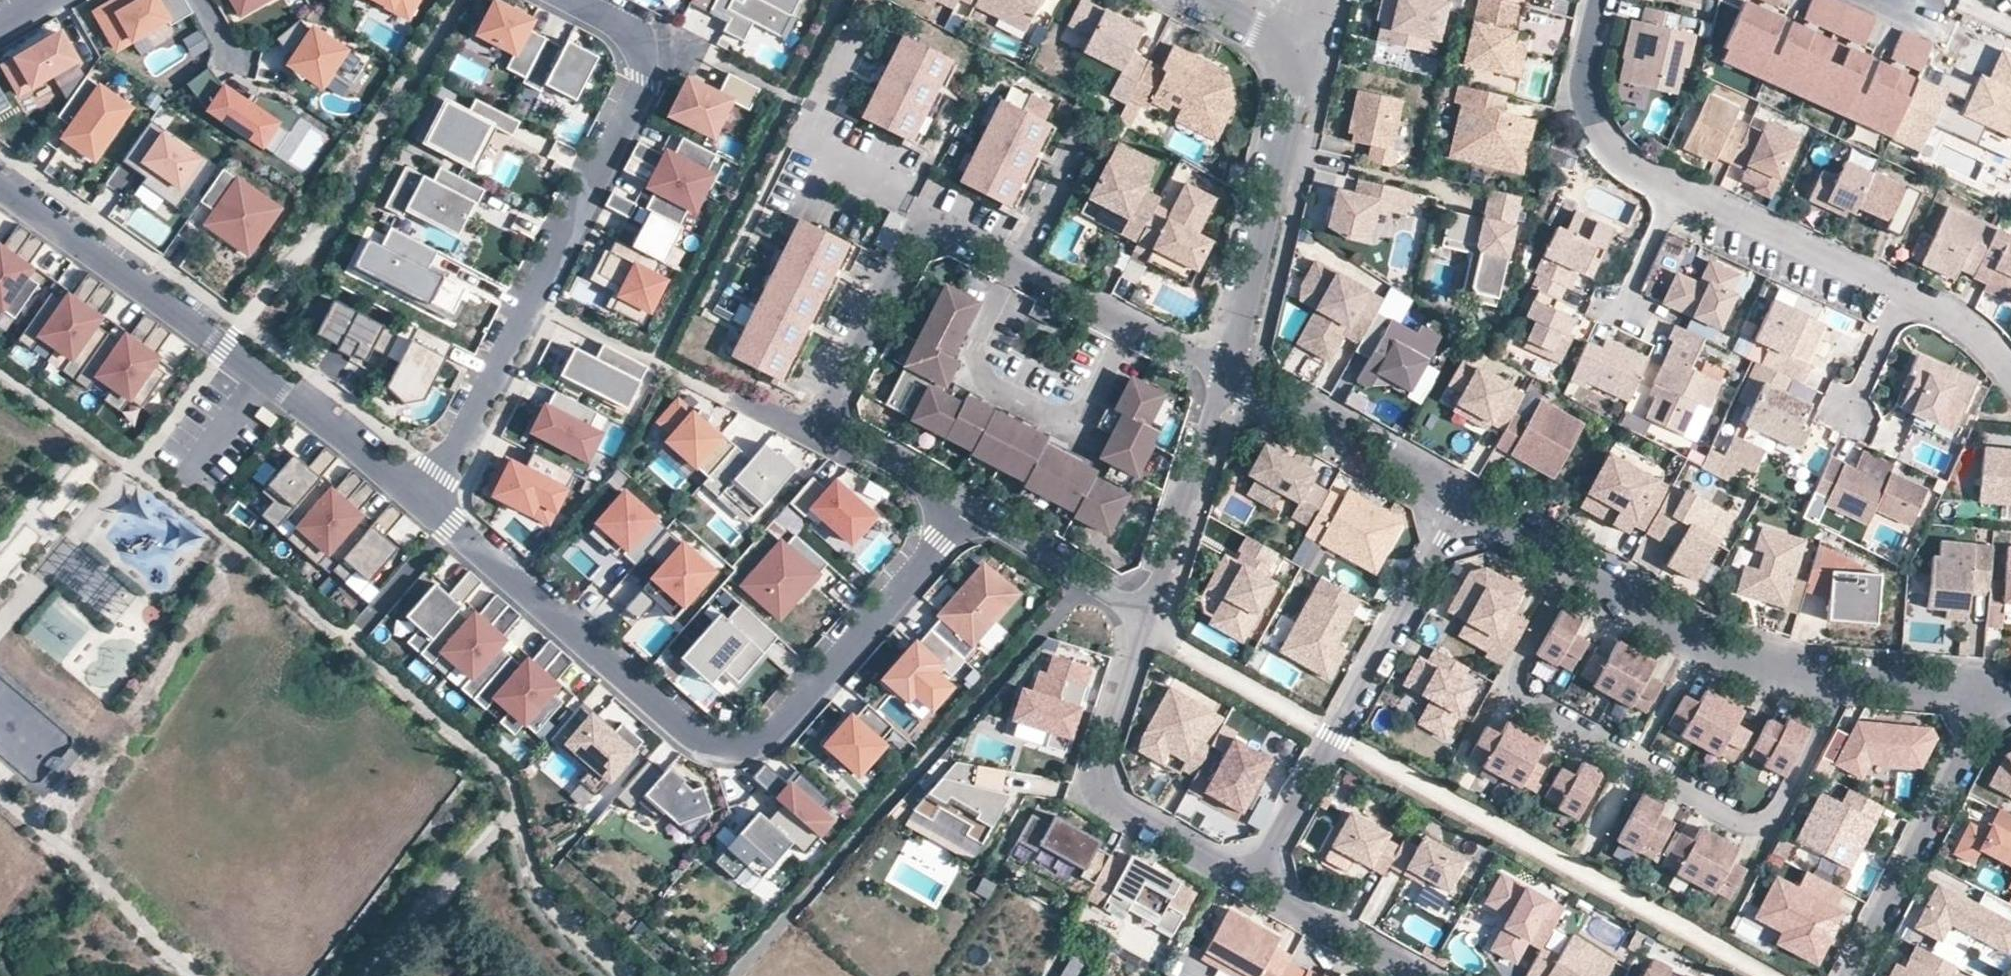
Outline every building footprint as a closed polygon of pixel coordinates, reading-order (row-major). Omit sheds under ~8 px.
[(185,0),(122,0),(99,14),(119,47),(169,16),(175,26),(194,15),(185,0)] [(241,13),(264,0),(233,0),(241,13)] [(388,0),(385,6),(409,18),(418,0),(387,0),(388,0)] [(711,12),(712,10),(717,0),(692,0),(691,2),(711,12)] [(712,10),(726,17),(726,16),(732,19),(730,22),(725,31),(745,41),(755,22),(783,37),(794,15),(801,0),(717,0),(712,10)] [(954,8),(958,0),(937,0),(954,8)] [(1025,30),(1040,0),(965,0),(1025,30)] [(1129,98),(1148,61),(1148,60),(1131,52),(1139,36),(1122,28),(1126,21),(1084,0),(1079,0),(1068,23),(1090,35),(1083,50),(1121,69),(1109,93),(1127,102),(1129,98)] [(1392,22),(1382,19),(1377,40),(1434,54),(1447,0),(1398,0),(1392,22)] [(1382,19),(1392,22),(1398,0),(1381,0),(1377,18),(1382,19)] [(1514,30),(1520,5),(1498,0),(1481,0),(1467,60),(1505,69),(1514,30)] [(1717,2),(1741,12),(1724,50),(1728,52),(1772,71),(1811,88),(1850,106),(1897,126),(1918,79),(1877,62),(1862,96),(1856,92),(1871,59),(1790,24),(1775,57),(1769,54),(1783,21),(1743,3),(1744,0),(1718,0),(1717,2)] [(1776,9),(1781,0),(1756,0),(1776,9)] [(1831,0),(1812,0),(1802,21),(1864,47),(1876,20),(1831,0)] [(535,21),(498,2),(481,35),(517,53),(509,69),(528,79),(549,39),(531,29),(535,21)] [(1645,25),(1631,85),(1677,95),(1683,69),(1687,69),(1694,35),(1672,31),(1676,14),(1645,7),(1640,24),(1645,25)] [(712,10),(711,12),(730,22),(732,19),(726,16),(726,17),(712,10)] [(794,15),(783,37),(787,39),(798,17),(794,15)] [(312,32),(302,20),(278,39),(289,53),(291,51),(295,56),(291,65),(297,69),(295,71),(303,82),(309,77),(324,87),(335,71),(355,84),(368,64),(315,29),(312,32)] [(1143,29),(1126,21),(1122,28),(1139,36),(1143,29)] [(1616,82),(1631,85),(1645,25),(1640,24),(1629,21),(1628,21),(1616,82)] [(1526,33),(1514,30),(1505,69),(1517,71),(1526,33)] [(1890,59),(1921,72),(1933,44),(1902,31),(1890,59)] [(62,34),(4,65),(19,91),(76,60),(62,34)] [(958,62),(904,36),(864,119),(917,146),(958,62)] [(567,48),(549,39),(528,79),(526,83),(544,92),(547,85),(578,101),(601,57),(570,41),(567,48)] [(1129,98),(1141,103),(1150,108),(1153,102),(1169,110),(1172,103),(1183,109),(1203,119),(1211,103),(1231,96),(1222,70),(1206,76),(1199,73),(1205,62),(1172,45),(1161,68),(1148,61),(1129,98)] [(1937,88),(1947,92),(1970,102),(1965,113),(1986,122),(2010,133),(2010,53),(2004,50),(1991,80),(1982,76),(1978,86),(1944,71),(1937,88)] [(1722,64),(1767,83),(1772,71),(1728,52),(1722,64)] [(281,83),(286,62),(263,56),(257,77),(281,83)] [(206,109),(211,112),(226,90),(212,68),(189,84),(206,109)] [(1767,83),(1806,100),(1811,88),(1772,71),(1767,83)] [(751,110),(762,89),(731,73),(720,94),(690,79),(671,115),(714,137),(733,101),(751,110)] [(130,108),(87,77),(58,117),(71,125),(63,137),(94,159),(130,108)] [(1937,88),(1918,79),(1897,126),(1892,137),(1922,150),(1935,121),(1949,128),(1978,140),(1986,122),(1965,113),(1942,103),(1947,92),(1937,88)] [(1052,103),(1011,83),(962,183),(1016,209),(1056,126),(1044,120),(1052,103)] [(1500,119),(1502,111),(1505,96),(1458,85),(1454,102),(1461,104),(1449,155),(1473,161),(1477,144),(1501,149),(1497,167),(1522,172),(1533,126),(1500,119)] [(1806,100),(1845,117),(1850,106),(1811,88),(1806,100)] [(1358,114),(1353,133),(1352,140),(1371,144),(1367,160),(1393,166),(1397,150),(1391,148),(1402,100),(1358,89),(1352,113),(1358,114)] [(292,135),(302,118),(280,103),(259,98),(253,107),(226,90),(211,112),(264,147),(279,126),(292,135)] [(1706,150),(1719,156),(1731,162),(1747,126),(1732,120),(1737,108),(1708,94),(1683,148),(1703,158),(1703,157),(1706,150)] [(1235,104),(1231,96),(1211,103),(1203,119),(1183,109),(1178,120),(1217,139),(1235,104)] [(1128,127),(1141,103),(1129,98),(1127,102),(1118,121),(1128,127)] [(472,114),(450,102),(429,144),(477,168),(491,140),(488,138),(495,126),(497,128),(516,137),(524,122),(479,100),(472,114)] [(1845,117),(1892,138),(1892,137),(1897,126),(1850,106),(1845,117)] [(1534,119),(1502,111),(1500,119),(1533,126),(1534,119)] [(1348,131),(1353,133),(1358,114),(1352,113),(1348,131)] [(152,119),(123,160),(137,171),(140,166),(149,173),(146,177),(142,183),(165,199),(175,184),(187,193),(210,160),(195,150),(193,154),(163,133),(166,129),(152,119)] [(1778,139),(1782,128),(1766,120),(1761,132),(1747,126),(1731,162),(1744,168),(1742,174),(1759,182),(1755,191),(1769,198),(1792,146),(1778,139)] [(1949,128),(1935,121),(1922,150),(1921,153),(1935,160),(1949,128)] [(279,126),(264,147),(277,156),(292,135),(279,126)] [(491,140),(497,128),(495,126),(488,138),(491,140)] [(1798,135),(1782,128),(1778,139),(1792,146),(1798,135)] [(634,156),(707,194),(714,178),(709,175),(719,155),(686,138),(677,155),(670,152),(668,155),(642,142),(634,156)] [(556,141),(549,159),(572,168),(579,150),(556,141)] [(1161,161),(1122,141),(1093,198),(1131,217),(1124,231),(1141,240),(1158,206),(1163,197),(1147,188),(1161,161)] [(1716,164),(1719,156),(1706,150),(1703,157),(1703,158),(1716,164)] [(654,211),(683,226),(691,209),(697,212),(707,194),(634,156),(627,171),(653,184),(651,188),(658,191),(649,209),(654,211)] [(1847,210),(1848,210),(1854,213),(1857,206),(1872,173),(1845,160),(1837,178),(1823,171),(1809,201),(1824,208),(1828,201),(1828,200),(1847,210)] [(146,177),(149,173),(140,166),(137,171),(146,177)] [(435,182),(408,167),(387,208),(405,218),(411,206),(462,233),(473,211),(469,208),(472,201),(477,204),(479,205),(487,190),(442,168),(435,182)] [(280,208),(223,168),(200,200),(215,210),(206,223),(248,253),(280,208)] [(1872,173),(1857,206),(1877,215),(1889,221),(1885,227),(1885,229),(1899,235),(1900,234),(1916,199),(1901,193),(1904,188),(1872,173)] [(1410,191),(1371,182),(1368,197),(1346,191),(1334,199),(1328,226),(1345,238),(1359,241),(1364,217),(1374,219),(1377,207),(1405,214),(1410,191)] [(175,184),(165,199),(177,208),(187,193),(175,184)] [(1217,199),(1188,184),(1173,214),(1158,206),(1141,240),(1136,250),(1151,258),(1153,254),(1168,262),(1171,257),(1199,271),(1214,242),(1199,235),(1217,199)] [(1474,292),(1497,298),(1520,196),(1489,189),(1485,205),(1491,207),(1488,220),(1482,218),(1450,211),(1442,238),(1475,246),(1479,251),(1470,286),(1474,292)] [(641,205),(616,192),(609,206),(634,219),(641,205)] [(1131,217),(1093,198),(1086,212),(1124,231),(1131,217)] [(1845,218),(1848,210),(1847,210),(1828,200),(1828,201),(1824,208),(1845,218)] [(473,211),(477,204),(472,201),(469,208),(473,211)] [(1485,205),(1482,218),(1488,220),(1491,207),(1485,205)] [(1951,272),(1959,276),(1961,270),(1973,277),(1994,230),(1948,208),(1922,266),(1949,278),(1950,277),(1951,272)] [(532,238),(542,222),(523,210),(513,227),(532,238)] [(1593,247),(1602,251),(1612,227),(1573,210),(1563,233),(1553,229),(1533,274),(1539,277),(1567,289),(1570,291),(1578,272),(1582,274),(1593,247)] [(654,211),(636,247),(664,262),(667,264),(686,228),(683,226),(654,211)] [(1873,223),(1885,229),(1885,227),(1889,221),(1877,215),(1874,222),(1873,223)] [(32,233),(19,223),(2,247),(0,245),(0,278),(32,233)] [(802,224),(736,361),(790,387),(856,250),(802,224)] [(431,270),(440,252),(394,228),(385,246),(371,239),(354,271),(385,287),(387,283),(431,305),(432,302),(456,314),(469,289),(431,270)] [(1994,230),(1973,277),(1977,280),(1987,284),(2010,296),(2010,238),(1994,230)] [(32,233),(0,278),(0,308),(2,309),(0,311),(0,326),(6,330),(39,283),(27,274),(32,268),(28,265),(45,242),(32,233)] [(1495,305),(1497,298),(1474,292),(1470,286),(1479,251),(1475,246),(1442,238),(1441,245),(1471,252),(1460,297),(1495,305)] [(636,247),(620,239),(602,275),(627,288),(616,310),(646,325),(669,281),(657,275),(664,262),(636,247)] [(1589,277),(1602,251),(1593,247),(1582,274),(1589,277)] [(1199,271),(1171,257),(1168,262),(1153,254),(1151,258),(1149,262),(1192,285),(1199,271)] [(1126,274),(1141,277),(1145,260),(1129,257),(1126,274)] [(1389,301),(1322,260),(1307,284),(1323,294),(1344,307),(1317,352),(1333,361),(1349,335),(1364,344),(1382,313),(1389,301)] [(1663,308),(1720,332),(1737,295),(1728,290),(1735,274),(1709,262),(1700,284),(1677,274),(1663,308)] [(56,347),(101,281),(88,272),(72,296),(68,294),(64,300),(51,291),(18,338),(31,348),(40,336),(56,347)] [(1956,281),(1959,276),(1951,272),(1950,277),(1949,278),(1956,281)] [(627,288),(602,275),(598,282),(617,292),(610,307),(616,310),(627,288)] [(1526,341),(1561,359),(1572,338),(1566,335),(1573,320),(1556,312),(1549,309),(1548,309),(1553,299),(1554,299),(1560,302),(1567,289),(1539,277),(1532,289),(1538,293),(1527,318),(1535,323),(1526,341)] [(114,290),(101,281),(56,347),(71,358),(62,370),(75,379),(109,332),(96,323),(101,317),(98,314),(114,290)] [(504,303),(506,286),(488,284),(486,301),(504,303)] [(1323,294),(1307,284),(1305,299),(1321,309),(1301,342),(1317,352),(1344,307),(1323,294)] [(1987,284),(1983,293),(2010,306),(2010,296),(1987,284)] [(1138,475),(1137,474),(1112,462),(1107,472),(1098,468),(1101,463),(1048,437),(1050,431),(1037,424),(1040,418),(1012,404),(1009,410),(996,403),(983,397),(986,391),(958,377),(951,390),(945,387),(957,362),(950,359),(978,303),(944,286),(885,406),(912,419),(911,420),(946,437),(972,451),(971,453),(1026,480),(1024,484),(1051,498),(1076,511),(1074,515),(1109,532),(1138,475)] [(309,318),(330,332),(351,301),(330,287),(309,318)] [(1556,312),(1560,302),(1554,299),(1553,299),(1548,309),(1549,309),(1556,312)] [(375,346),(388,327),(351,301),(330,332),(327,336),(340,345),(343,342),(354,350),(363,337),(375,346)] [(1766,349),(1759,366),(1801,385),(1810,366),(1804,364),(1796,360),(1814,323),(1814,322),(1771,302),(1752,342),(1753,343),(1766,349)] [(109,332),(75,379),(88,388),(97,376),(112,387),(158,322),(146,312),(129,336),(125,334),(121,341),(109,332)] [(1391,387),(1411,399),(1446,340),(1425,327),(1420,336),(1382,313),(1364,344),(1377,352),(1360,381),(1369,387),(1391,387)] [(119,410),(132,419),(166,372),(154,364),(158,357),(155,355),(171,331),(158,322),(112,387),(128,398),(119,410)] [(1821,325),(1814,322),(1814,323),(1796,360),(1804,364),(1821,327),(1821,325)] [(453,343),(418,325),(387,385),(404,403),(424,399),(453,343)] [(1694,409),(1707,414),(1719,388),(1690,373),(1705,341),(1675,326),(1668,339),(1674,342),(1653,383),(1662,388),(1646,420),(1680,437),(1694,409)] [(1593,374),(1632,393),(1648,359),(1613,342),(1609,350),(1601,346),(1588,339),(1570,378),(1586,386),(1589,381),(1593,374)] [(1606,339),(1601,346),(1609,350),(1613,342),(1606,339)] [(1561,360),(1561,359),(1526,341),(1525,342),(1521,349),(1521,350),(1558,367),(1558,366),(1561,360)] [(1750,362),(1759,366),(1766,349),(1753,343),(1752,342),(1745,359),(1750,362)] [(596,358),(575,347),(561,375),(627,408),(648,366),(604,343),(596,358)] [(1953,423),(1955,424),(1974,382),(1915,355),(1894,401),(1917,412),(1935,421),(1937,415),(1953,423)] [(1494,422),(1507,429),(1516,413),(1527,393),(1465,358),(1451,383),(1466,391),(1460,403),(1494,422)] [(1629,400),(1632,393),(1593,374),(1589,381),(1628,400),(1629,400)] [(1163,392),(1130,376),(1116,408),(1124,412),(1113,434),(1101,457),(1112,462),(1137,474),(1153,442),(1150,441),(1157,429),(1147,424),(1163,392)] [(1741,396),(1754,403),(1762,385),(1749,379),(1741,396)] [(1748,426),(1758,431),(1800,452),(1808,434),(1799,430),(1809,408),(1762,385),(1754,403),(1744,425),(1748,426)] [(545,405),(531,431),(586,459),(600,433),(589,427),(597,412),(555,390),(547,406),(545,405)] [(717,428),(714,431),(706,424),(708,420),(711,414),(700,408),(696,415),(678,399),(659,421),(673,433),(667,440),(708,476),(736,445),(717,428)] [(1587,424),(1543,399),(1531,421),(1516,413),(1507,429),(1498,446),(1513,454),(1519,443),(1562,467),(1587,424)] [(1113,434),(1124,412),(1116,408),(1101,401),(1090,423),(1113,434)] [(1454,413),(1489,432),(1494,422),(1460,403),(1454,413)] [(262,405),(255,416),(270,427),(277,416),(262,405)] [(1953,428),(1955,424),(1953,423),(1937,415),(1935,421),(1952,428),(1953,428)] [(714,431),(717,428),(708,420),(706,424),(714,431)] [(1758,432),(1758,431),(1748,426),(1742,442),(1752,446),(1758,432)] [(1724,459),(1743,467),(1752,446),(1742,442),(1733,437),(1724,459)] [(751,458),(736,445),(708,476),(703,482),(718,496),(724,491),(752,516),(797,466),(777,449),(775,452),(772,455),(768,451),(771,448),(765,443),(751,458)] [(1258,478),(1284,493),(1301,503),(1294,516),(1313,526),(1332,491),(1315,481),(1319,473),(1267,443),(1250,474),(1258,478)] [(1562,467),(1519,443),(1513,454),(1556,478),(1562,467)] [(338,456),(326,446),(309,465),(304,472),(289,459),(263,490),(274,500),(262,514),(277,527),(287,516),(314,484),(338,456)] [(1766,453),(1752,446),(1743,467),(1755,473),(1757,473),(1766,453)] [(2010,504),(2010,449),(1989,447),(1984,501),(2010,504)] [(509,474),(505,472),(493,494),(535,515),(542,502),(560,511),(578,474),(533,451),(524,468),(515,463),(509,474)] [(295,453),(289,459),(304,472),(309,465),(295,453)] [(1673,488),(1611,454),(1590,493),(1638,520),(1635,524),(1648,531),(1653,523),(1673,488)] [(1872,510),(1896,520),(1896,519),(1904,503),(1916,509),(1925,491),(1899,479),(1889,474),(1884,484),(1845,466),(1845,464),(1830,457),(1801,519),(1814,526),(1824,506),(1865,525),(1872,510)] [(1739,477),(1743,467),(1724,459),(1720,468),(1739,477)] [(510,460),(505,472),(509,474),(515,463),(510,460)] [(326,494),(314,484),(287,516),(298,526),(288,537),(303,550),(365,479),(353,469),(334,491),(331,488),(326,494)] [(1250,491),(1277,506),(1284,493),(1258,478),(1250,491)] [(377,489),(365,479),(303,550),(319,563),(328,552),(340,562),(367,530),(356,520),(361,514),(358,511),(377,489)] [(834,492),(819,479),(796,505),(811,518),(818,510),(857,544),(881,517),(841,483),(834,492)] [(1726,499),(1693,481),(1691,486),(1678,479),(1673,488),(1653,523),(1667,530),(1679,509),(1695,517),(1674,555),(1703,571),(1725,533),(1711,525),(1726,499)] [(130,523),(113,539),(159,589),(207,546),(148,481),(118,509),(130,523)] [(1307,536),(1345,557),(1355,540),(1387,557),(1402,530),(1398,517),(1350,490),(1345,498),(1332,491),(1313,526),(1307,536)] [(667,529),(624,491),(588,533),(609,552),(619,541),(627,548),(622,553),(635,565),(647,551),(667,529)] [(1638,520),(1590,493),(1582,506),(1631,533),(1635,524),(1638,520)] [(403,512),(391,502),(367,530),(340,562),(332,570),(345,581),(355,570),(369,582),(393,553),(379,541),(383,536),(403,512)] [(1909,526),(1916,509),(1904,503),(1896,519),(1896,520),(1909,526)] [(1846,525),(1839,538),(1857,547),(1864,534),(1846,525)] [(1807,541),(1764,527),(1757,549),(1767,552),(1761,569),(1756,567),(1745,573),(1740,591),(1786,606),(1785,609),(1800,615),(1807,594),(1810,583),(1796,578),(1807,541)] [(714,571),(667,529),(647,551),(663,565),(625,608),(638,620),(655,600),(674,617),(714,571)] [(781,541),(743,585),(780,618),(803,591),(797,586),(812,570),(818,575),(828,563),(795,534),(786,545),(781,541)] [(397,548),(383,536),(379,541),(393,553),(397,548)] [(1266,576),(1280,553),(1249,536),(1241,551),(1250,556),(1254,558),(1251,563),(1245,564),(1227,554),(1212,581),(1230,590),(1226,597),(1234,602),(1224,622),(1248,635),(1277,583),(1266,576)] [(1302,539),(1295,563),(1312,569),(1320,545),(1302,539)] [(1345,557),(1377,575),(1387,557),(1355,540),(1345,557)] [(1994,546),(1942,541),(1941,557),(1934,556),(1929,608),(1948,609),(1947,618),(1970,620),(1972,594),(1973,581),(1992,583),(1992,580),(1995,546),(1994,546)] [(1810,583),(1807,594),(1829,601),(1830,621),(1879,619),(1878,569),(1861,569),(1861,564),(1822,547),(1810,583)] [(2010,547),(2007,582),(1992,580),(1992,583),(1991,596),(1988,630),(2004,631),(2005,616),(2010,617),(2010,547)] [(1251,563),(1254,558),(1250,556),(1245,564),(1251,563)] [(1513,612),(1517,604),(1512,601),(1520,587),(1488,568),(1481,570),(1471,573),(1451,611),(1469,621),(1497,637),(1490,650),(1487,655),(1505,665),(1530,622),(1513,612)] [(984,569),(932,629),(967,659),(978,645),(974,641),(1014,595),(984,569)] [(137,594),(95,570),(77,601),(120,624),(137,594)] [(482,581),(470,570),(450,594),(446,598),(431,586),(406,615),(420,626),(408,640),(421,652),(430,640),(458,608),(482,581)] [(797,586),(803,591),(818,575),(812,570),(797,586)] [(1323,577),(1282,651),(1322,673),(1339,642),(1363,599),(1323,577)] [(435,581),(431,586),(446,598),(450,594),(435,581)] [(1215,617),(1226,597),(1230,590),(1212,581),(1203,598),(1207,612),(1215,617)] [(1992,583),(1973,581),(1972,594),(1991,596),(1992,583)] [(470,618),(458,608),(430,640),(442,650),(432,662),(447,675),(509,604),(497,593),(478,615),(475,612),(470,618)] [(1224,622),(1234,602),(1226,597),(1215,617),(1212,623),(1244,642),(1248,635),(1224,622)] [(727,619),(720,613),(680,657),(711,684),(723,669),(738,682),(778,636),(741,603),(727,619)] [(59,665),(87,633),(55,604),(26,636),(59,665)] [(521,614),(509,604),(447,675),(462,688),(472,677),(483,686),(511,655),(499,645),(505,639),(502,636),(521,614)] [(1578,619),(1558,609),(1533,654),(1553,665),(1555,662),(1569,670),(1585,640),(1571,632),(1578,619)] [(1497,637),(1469,621),(1462,634),(1490,650),(1497,637)] [(967,659),(932,629),(919,643),(929,652),(922,660),(912,652),(892,675),(930,709),(950,686),(938,675),(943,669),(951,676),(967,659)] [(522,664),(511,655),(483,686),(495,696),(485,708),(500,721),(562,650),(549,639),(530,661),(527,658),(522,664)] [(1654,659),(1616,640),(1605,659),(1592,652),(1579,675),(1593,682),(1591,685),(1630,705),(1631,703),(1645,710),(1661,680),(1647,673),(1654,659)] [(1339,642),(1322,673),(1330,678),(1347,647),(1339,642)] [(1447,738),(1475,688),(1463,681),(1470,668),(1437,649),(1430,662),(1421,657),(1406,684),(1434,699),(1420,723),(1447,738)] [(574,660),(562,650),(500,721),(515,734),(525,722),(536,732),(564,701),(552,691),(558,685),(554,682),(574,660)] [(1025,689),(1016,719),(1053,730),(1048,746),(1068,752),(1082,708),(1072,704),(1074,697),(1084,701),(1095,667),(1054,654),(1049,672),(1041,669),(1034,692),(1025,689)] [(85,755),(2,664),(0,666),(0,759),(36,799),(85,755)] [(1216,712),(1173,688),(1145,737),(1162,747),(1189,762),(1184,769),(1198,776),(1205,763),(1215,745),(1202,737),(1216,712)] [(1743,707),(1706,688),(1699,700),(1685,692),(1668,723),(1682,730),(1681,733),(1719,753),(1721,751),(1735,758),(1751,728),(1736,720),(1743,707)] [(1072,704),(1082,708),(1084,701),(1074,697),(1072,704)] [(891,724),(868,701),(826,742),(855,771),(884,742),(879,737),(891,724)] [(578,756),(601,729),(577,709),(554,735),(578,756)] [(1784,774),(1808,728),(1787,716),(1783,724),(1767,716),(1749,753),(1763,761),(1763,762),(1784,774)] [(1924,767),(1939,738),(1930,727),(1857,721),(1849,734),(1839,728),(1824,757),(1864,778),(1872,762),(1924,767)] [(1531,763),(1541,743),(1503,723),(1496,736),(1482,729),(1466,759),(1481,766),(1479,769),(1518,789),(1519,786),(1532,793),(1546,770),(1531,763)] [(601,729),(578,756),(594,770),(581,784),(595,795),(640,744),(621,727),(612,738),(601,729)] [(1162,747),(1145,737),(1139,748),(1157,757),(1162,747)] [(1272,764),(1234,742),(1218,771),(1205,763),(1198,776),(1188,794),(1202,802),(1205,797),(1225,808),(1232,795),(1249,805),(1272,764)] [(2008,755),(1991,787),(2010,797),(2010,754),(2008,755)] [(1005,770),(955,761),(912,809),(931,820),(939,807),(971,825),(965,834),(982,843),(1009,795),(1001,792),(1005,770)] [(669,812),(692,835),(708,818),(703,814),(709,812),(699,785),(692,789),(669,767),(662,774),(650,762),(619,795),(635,811),(642,804),(660,821),(669,812)] [(1577,819),(1601,774),(1579,762),(1575,770),(1560,762),(1541,798),(1556,806),(1555,808),(1577,819)] [(829,799),(801,774),(791,785),(766,763),(754,777),(783,803),(819,833),(831,819),(820,809),(829,799)] [(1356,789),(1365,794),(1370,784),(1361,779),(1356,789)] [(1872,833),(1879,819),(1884,822),(1886,818),(1890,809),(1856,791),(1850,803),(1829,792),(1803,840),(1845,862),(1863,828),(1872,833)] [(1249,805),(1232,795),(1225,808),(1242,818),(1249,805)] [(1662,808),(1640,797),(1616,842),(1637,854),(1638,852),(1653,860),(1672,824),(1657,816),(1662,808)] [(819,833),(783,803),(769,819),(762,812),(751,825),(756,829),(749,838),(742,832),(717,863),(736,879),(749,864),(763,876),(791,842),(802,852),(819,833)] [(1263,829),(1274,810),(1263,804),(1252,823),(1263,829)] [(2003,809),(1994,826),(1998,828),(1995,835),(1991,833),(1972,823),(1956,853),(1976,864),(1983,849),(2010,864),(2010,813),(2003,809)] [(1392,834),(1353,812),(1334,846),(1356,858),(1386,875),(1391,865),(1402,846),(1389,839),(1392,834)] [(1013,848),(1031,859),(1035,853),(1079,878),(1075,884),(1089,891),(1110,854),(1097,847),(1101,840),(1055,814),(1050,823),(1033,813),(1013,848)] [(1884,822),(1879,819),(1872,833),(1863,828),(1845,862),(1859,869),(1884,822)] [(1737,847),(1700,827),(1692,840),(1679,832),(1662,862),(1676,870),(1675,873),(1713,893),(1715,890),(1729,898),(1744,867),(1730,860),(1737,847)] [(1402,846),(1391,865),(1406,873),(1409,868),(1450,891),(1467,859),(1426,836),(1420,847),(1406,839),(1402,846)] [(1356,858),(1334,846),(1326,859),(1348,871),(1356,858)] [(1132,901),(1159,916),(1155,924),(1172,934),(1195,893),(1159,872),(1156,877),(1148,873),(1152,866),(1131,854),(1126,863),(1110,854),(1089,891),(1086,898),(1102,907),(1106,901),(1126,912),(1132,901)] [(1777,877),(1761,909),(1798,928),(1788,949),(1819,964),(1845,911),(1838,908),(1847,891),(1808,870),(1798,888),(1777,877)] [(1567,907),(1505,872),(1489,900),(1508,911),(1511,906),(1516,908),(1513,914),(1502,934),(1526,947),(1531,937),(1545,945),(1567,907)] [(2010,954),(2010,903),(1987,891),(1980,904),(1940,883),(1917,927),(1944,941),(1953,924),(2010,954)] [(1424,886),(1416,898),(1439,912),(1446,899),(1424,886)] [(1516,908),(1511,906),(1508,911),(1513,914),(1516,908)] [(1252,975),(1284,975),(1292,962),(1295,956),(1278,947),(1283,938),(1231,909),(1207,951),(1252,975)] [(1761,909),(1756,918),(1784,932),(1778,944),(1788,949),(1798,928),(1761,909)] [(1149,934),(1167,944),(1172,934),(1155,924),(1149,934)] [(1632,945),(1641,950),(1649,935),(1640,930),(1632,945)] [(1526,947),(1502,934),(1495,947),(1518,960),(1526,947)] [(1611,964),(1568,940),(1555,962),(1540,954),(1528,975),(1604,975),(1611,964)] [(1428,946),(1423,955),(1436,962),(1440,955),(1441,953),(1428,946)] [(1892,975),(1955,975),(1960,967),(1919,946),(1912,960),(1916,962),(1911,971),(1898,964),(1892,975)] [(1086,962),(1075,955),(1062,975),(1077,975),(1086,962)] [(1449,960),(1440,955),(1436,962),(1445,967),(1449,960)] [(1646,975),(1670,975),(1674,968),(1655,958),(1646,975)] [(1916,962),(1912,960),(1907,969),(1911,971),(1916,962)] [(1326,972),(1325,974),(1311,966),(1309,971),(1292,962),(1284,975),(1333,975),(1326,972)] [(1333,975),(1339,975),(1342,970),(1336,966),(1328,969),(1326,972),(1333,975)]
